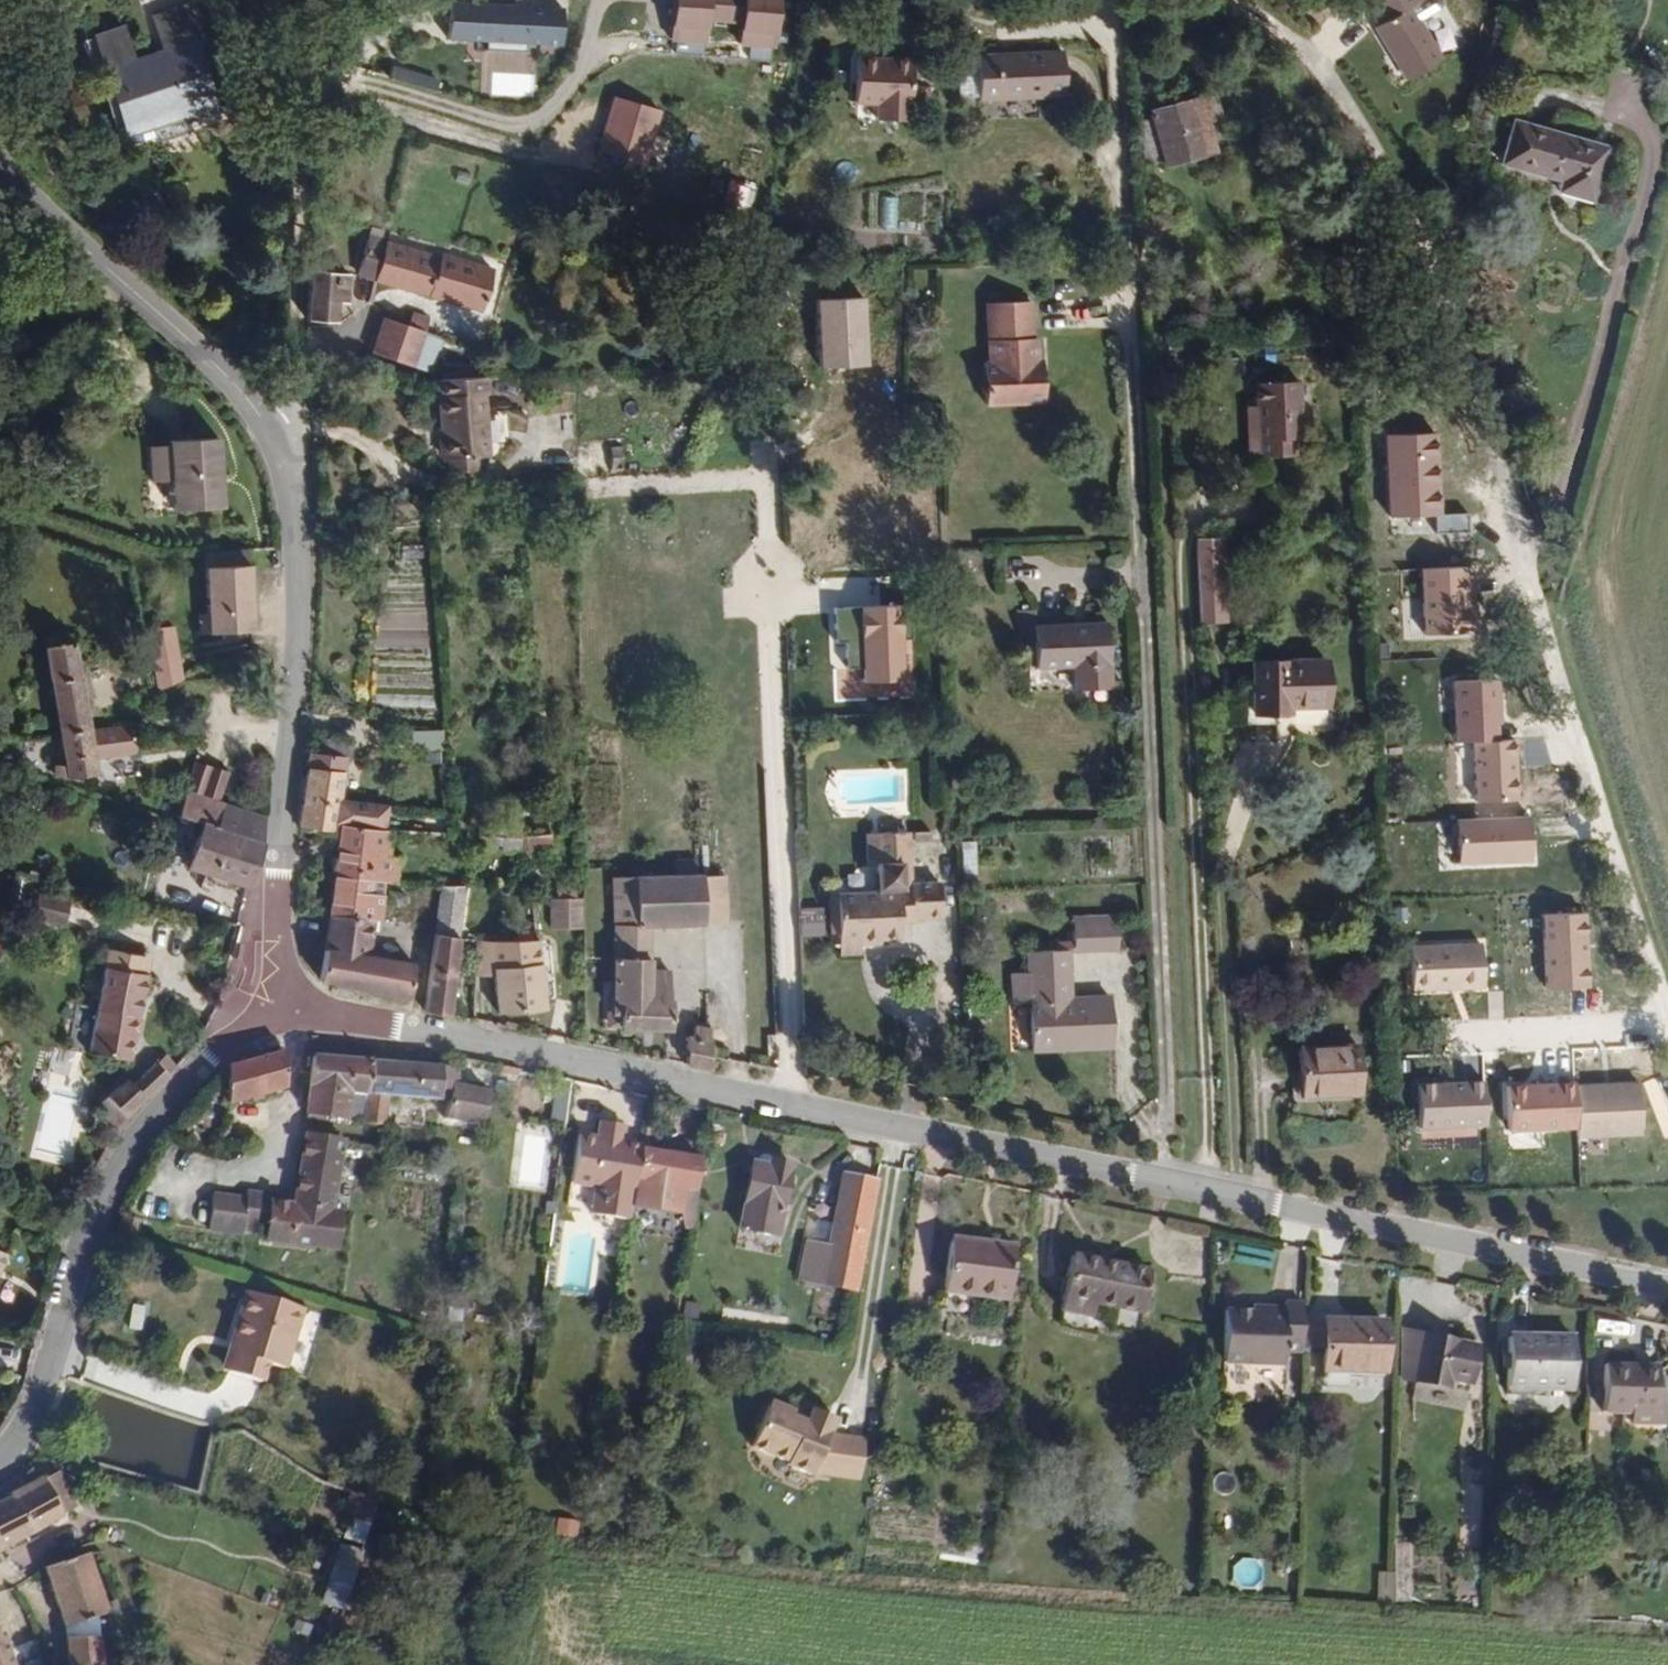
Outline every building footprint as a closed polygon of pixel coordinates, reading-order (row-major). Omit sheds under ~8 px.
[(101,8),(134,89),(192,72),(197,87),(227,76),(203,14),(212,11),(207,0),(162,0),(169,22),(144,31),(132,0),(125,0),(101,8)] [(479,0),(449,0),(447,35),(561,39),(562,3),(479,0)] [(1405,0),(1358,0),(1353,3),(1368,25),(1405,0)] [(1441,75),(1407,23),(1416,16),(1405,0),(1368,25),(1378,41),(1373,45),(1408,97),(1441,75)] [(774,6),(671,2),(670,39),(772,43),(774,6)] [(1063,46),(978,51),(980,94),(1066,88),(1063,46)] [(915,123),(918,63),(862,60),(860,104),(883,105),(882,122),(915,123)] [(664,110),(615,94),(597,149),(645,165),(664,110)] [(1191,104),(1144,118),(1157,169),(1205,155),(1191,104)] [(1614,152),(1521,128),(1511,170),(1569,186),(1567,197),(1601,206),(1614,152)] [(879,194),(878,228),(893,229),(895,195),(879,194)] [(438,295),(443,268),(426,262),(377,249),(373,279),(438,295)] [(475,306),(486,262),(429,250),(426,262),(443,268),(465,271),(460,302),(475,306)] [(346,330),(347,282),(318,277),(315,298),(316,326),(346,330)] [(862,297),(816,299),(819,364),(866,362),(862,297)] [(1027,380),(1027,364),(1027,344),(1023,344),(1022,309),(990,311),(989,340),(981,341),(980,367),(976,367),(977,407),(1036,406),(1036,379),(1027,380)] [(989,340),(990,311),(978,312),(978,341),(981,341),(989,340)] [(429,380),(440,333),(443,320),(420,314),(416,331),(396,327),(389,370),(429,380)] [(1036,379),(1036,364),(1027,364),(1027,380),(1036,379)] [(1302,438),(1300,382),(1256,383),(1255,408),(1260,408),(1260,457),(1296,455),(1295,438),(1302,438)] [(501,463),(495,406),(502,405),(501,389),(449,392),(456,469),(489,464),(501,463)] [(1260,457),(1260,408),(1255,408),(1247,408),(1248,457),(1260,457)] [(1436,430),(1383,432),(1386,514),(1439,512),(1436,430)] [(226,442),(169,445),(169,449),(157,450),(158,487),(179,486),(180,515),(229,512),(226,442)] [(491,480),(489,464),(456,469),(458,484),(491,480)] [(1217,566),(1216,549),(1193,550),(1194,567),(1217,566)] [(258,636),(254,558),(208,559),(211,619),(202,621),(204,638),(221,637),(241,637),(258,636)] [(1475,563),(1424,564),(1426,635),(1476,634),(1475,563)] [(1218,630),(1217,566),(1194,567),(1197,630),(1218,630)] [(902,679),(899,605),(861,606),(865,681),(902,679)] [(1030,619),(1016,618),(1014,652),(1027,652),(1028,675),(1070,674),(1071,698),(1104,697),(1104,632),(1030,635),(1030,619)] [(57,648),(56,637),(45,640),(47,649),(57,648)] [(243,645),(241,637),(221,637),(223,646),(243,645)] [(181,668),(175,642),(148,638),(152,669),(180,668),(181,668)] [(91,738),(76,644),(57,648),(47,649),(46,650),(63,753),(67,783),(68,784),(80,781),(96,777),(94,769),(138,760),(134,730),(91,738)] [(1320,664),(1247,668),(1249,719),(1271,718),(1271,730),(1328,728),(1327,696),(1321,697),(1320,664)] [(187,695),(180,668),(152,669),(158,699),(187,695)] [(1502,677),(1453,678),(1455,741),(1477,741),(1503,740),(1502,677)] [(344,810),(353,752),(339,750),(343,729),(324,726),(308,803),(336,809),(344,810)] [(408,728),(408,748),(439,749),(440,729),(408,728)] [(353,752),(357,730),(343,729),(339,750),(353,752)] [(1520,740),(1477,741),(1479,801),(1522,800),(1520,740)] [(67,783),(63,753),(54,751),(50,777),(67,783)] [(220,786),(205,779),(208,767),(190,760),(179,790),(214,802),(220,786)] [(220,786),(224,774),(208,767),(205,779),(220,786)] [(97,782),(96,777),(80,781),(81,786),(97,782)] [(264,864),(268,821),(214,802),(179,790),(167,825),(184,831),(179,849),(193,853),(188,881),(256,901),(264,864)] [(322,827),(336,809),(308,803),(304,825),(322,827)] [(404,846),(408,821),(352,812),(345,859),(401,866),(408,868),(411,847),(404,846)] [(1536,819),(1459,817),(1458,864),(1535,866),(1536,819)] [(942,924),(942,891),(912,891),(911,838),(884,839),(883,871),(878,870),(879,900),(838,901),(837,939),(837,942),(859,942),(858,950),(879,949),(880,944),(900,944),(900,925),(942,924)] [(883,871),(884,839),(872,839),(870,870),(878,870),(883,871)] [(712,897),(712,849),(690,851),(691,883),(692,898),(706,897),(712,897)] [(393,922),(401,866),(345,859),(335,913),(383,921),(393,922)] [(464,1005),(486,878),(486,875),(448,872),(428,998),(464,1005)] [(648,928),(707,929),(706,897),(692,898),(691,883),(621,884),(618,962),(628,962),(628,1026),(670,1025),(669,968),(649,968),(648,928)] [(69,905),(34,894),(28,913),(64,925),(69,905)] [(547,896),(547,928),(580,928),(579,896),(547,896)] [(1584,910),(1537,911),(1540,989),(1587,987),(1584,910)] [(1113,912),(1068,913),(1070,946),(1114,945),(1113,912)] [(416,957),(379,950),(383,921),(335,913),(326,973),(331,975),(369,985),(408,993),(416,957)] [(549,1008),(545,935),(483,930),(482,949),(501,951),(503,1009),(549,1008)] [(1481,940),(1411,945),(1414,987),(1484,983),(1481,940)] [(858,950),(859,942),(837,942),(837,959),(858,958),(858,950)] [(1064,996),(1063,949),(1024,951),(1025,997),(1025,1022),(1025,1046),(1109,1042),(1107,993),(1064,996)] [(135,1072),(157,991),(147,989),(153,965),(116,954),(86,1058),(135,1072)] [(1025,1022),(1025,997),(1010,998),(1011,1022),(1025,1022)] [(711,1059),(710,1014),(685,1018),(685,1034),(684,1053),(711,1059)] [(1364,1050),(1299,1053),(1301,1097),(1367,1094),(1364,1050)] [(281,1097),(280,1060),(224,1067),(228,1105),(281,1097)] [(372,1099),(374,1067),(313,1062),(308,1120),(348,1123),(349,1115),(351,1097),(372,1099)] [(129,1118),(167,1086),(177,1076),(156,1063),(137,1087),(122,1085),(123,1089),(109,1106),(129,1118)] [(462,1089),(462,1079),(445,1079),(446,1071),(374,1067),(372,1099),(372,1118),(394,1118),(395,1101),(451,1105),(447,1123),(493,1131),(500,1096),(462,1089)] [(1487,1078),(1420,1080),(1422,1127),(1488,1125),(1487,1078)] [(1641,1079),(1579,1081),(1581,1127),(1581,1134),(1643,1132),(1641,1079)] [(1579,1081),(1508,1084),(1510,1130),(1581,1127),(1579,1081)] [(372,1118),(372,1099),(351,1097),(349,1115),(372,1118)] [(129,1118),(109,1106),(99,1116),(117,1133),(129,1118)] [(610,1148),(613,1135),(603,1133),(600,1146),(610,1148)] [(644,1157),(645,1153),(624,1149),(628,1138),(613,1135),(610,1148),(600,1146),(584,1143),(576,1192),(598,1197),(594,1224),(632,1231),(634,1218),(644,1157)] [(278,1186),(272,1228),(342,1235),(346,1194),(335,1194),(341,1144),(308,1140),(302,1188),(278,1186)] [(696,1206),(703,1166),(644,1157),(634,1218),(680,1227),(686,1202),(696,1206)] [(752,1170),(738,1237),(776,1244),(791,1173),(770,1170),(770,1173),(752,1170)] [(217,1222),(272,1228),(275,1184),(256,1180),(256,1184),(224,1179),(217,1222)] [(856,1302),(878,1189),(846,1183),(830,1257),(807,1253),(797,1292),(856,1302)] [(28,1248),(0,1242),(0,1319),(9,1321),(28,1248)] [(1015,1256),(953,1247),(944,1301),(1008,1309),(1015,1256)] [(1152,1274),(1075,1262),(1066,1319),(1100,1324),(1103,1307),(1147,1314),(1152,1274)] [(242,1356),(261,1276),(253,1272),(230,1319),(236,1322),(225,1349),(242,1356)] [(280,1352),(304,1296),(261,1276),(242,1356),(258,1363),(265,1345),(280,1352)] [(1320,1325),(1321,1310),(1304,1307),(1303,1313),(1286,1310),(1286,1315),(1244,1310),(1239,1362),(1300,1368),(1303,1356),(1317,1358),(1317,1353),(1320,1325)] [(1337,1356),(1340,1328),(1320,1325),(1317,1353),(1337,1356)] [(1394,1384),(1399,1333),(1340,1326),(1340,1328),(1337,1356),(1335,1377),(1394,1384)] [(1481,1353),(1425,1342),(1416,1389),(1440,1394),(1442,1388),(1474,1393),(1481,1353)] [(1279,1367),(1219,1367),(1220,1395),(1280,1395),(1279,1367)] [(1590,1374),(1526,1368),(1522,1417),(1586,1422),(1590,1374)] [(1622,1370),(1617,1421),(1667,1427),(1667,1374),(1622,1370)] [(763,1417),(746,1458),(780,1473),(781,1477),(806,1488),(808,1487),(852,1495),(859,1453),(824,1447),(830,1432),(807,1421),(801,1434),(788,1430),(783,1420),(771,1415),(763,1417)] [(88,1513),(76,1481),(63,1487),(61,1484),(35,1494),(28,1503),(0,1520),(0,1523),(16,1550),(88,1513)] [(339,1536),(357,1543),(369,1514),(351,1507),(339,1536)] [(0,1523),(0,1558),(16,1550),(0,1523)] [(1394,1572),(1375,1572),(1376,1603),(1410,1602),(1409,1542),(1394,1543),(1394,1572)] [(318,1606),(340,1611),(355,1548),(333,1543),(318,1606)] [(1260,1562),(1236,1560),(1234,1586),(1258,1587),(1260,1562)] [(91,1621),(82,1565),(45,1572),(56,1636),(91,1621)] [(0,1614),(0,1664),(17,1664),(0,1614)] [(103,1652),(74,1650),(75,1664),(103,1664),(103,1652)]
